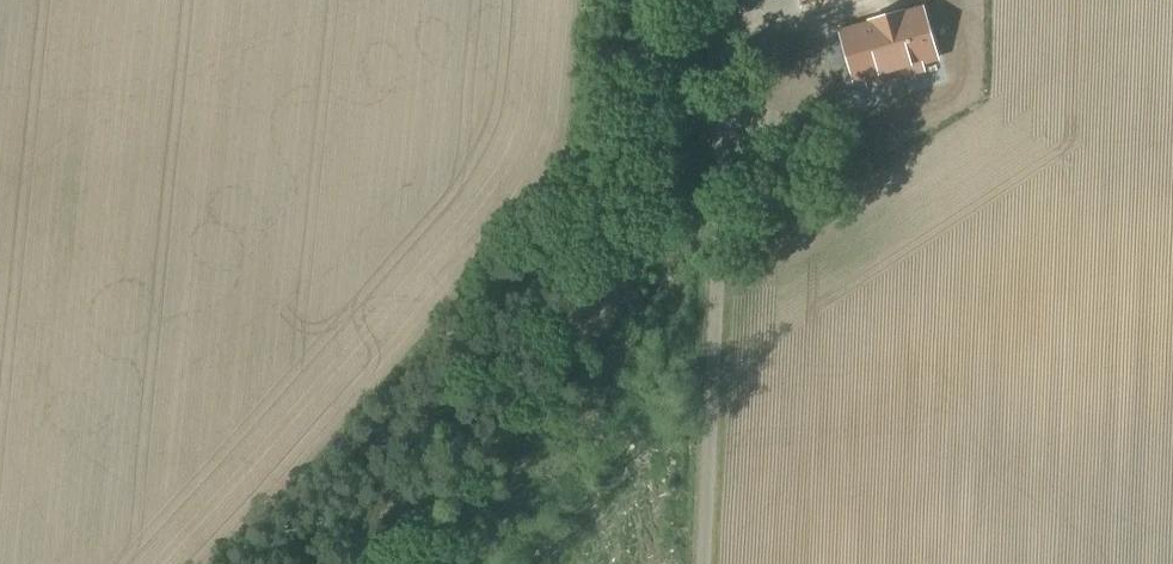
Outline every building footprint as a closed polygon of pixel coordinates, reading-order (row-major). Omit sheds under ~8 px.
[(834,10),(832,0),(804,0),(809,18),(834,10)] [(834,10),(868,0),(832,0),(834,10)]
